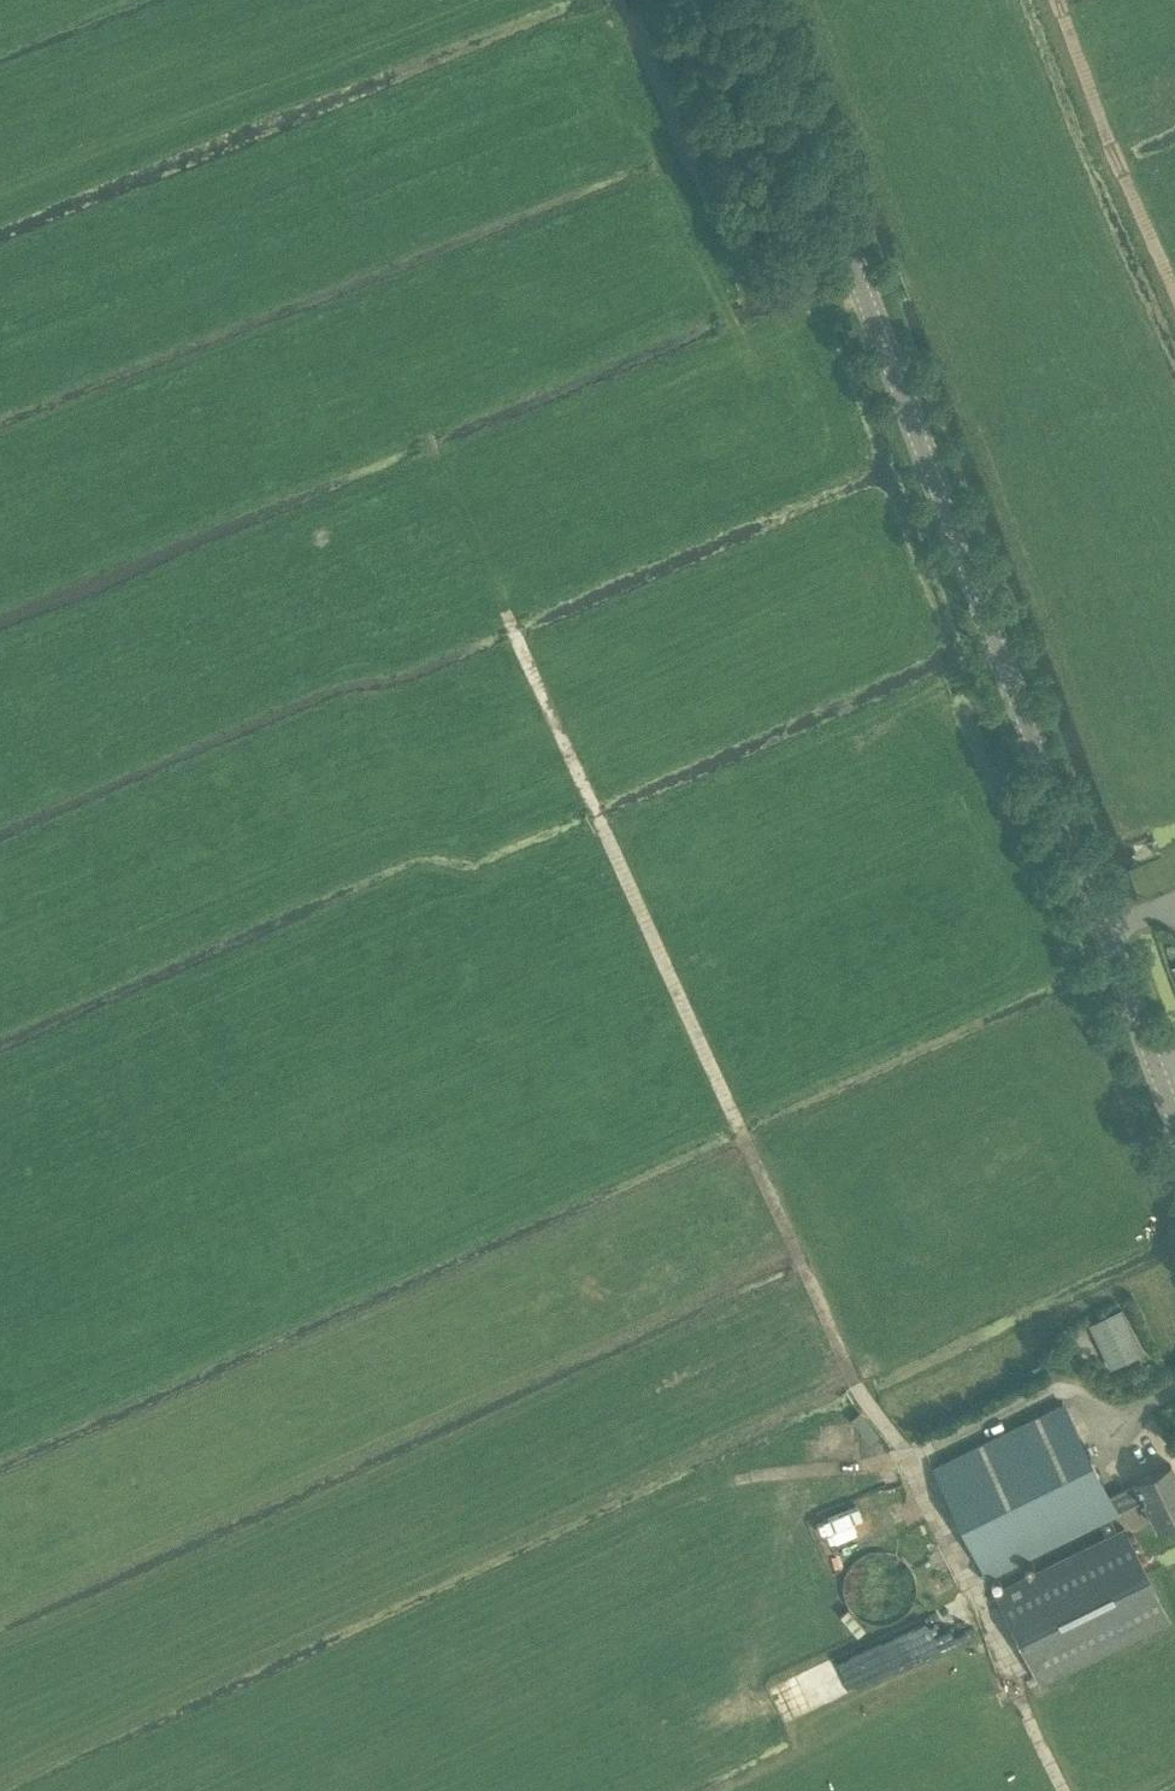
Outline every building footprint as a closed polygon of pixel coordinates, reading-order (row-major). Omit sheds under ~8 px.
[(1111,1369),(1143,1353),(1122,1312),(1091,1327),(1111,1369)] [(1063,1404),(933,1467),(986,1577),(1098,1521),(1105,1535),(994,1590),(1040,1684),(1170,1619),(1123,1526),(1116,1530),(1109,1516),(1115,1513),(1114,1511),(1142,1499),(1156,1527),(1174,1517),(1174,1473),(1171,1464),(1134,1481),(1135,1482),(1107,1496),(1063,1404)]
